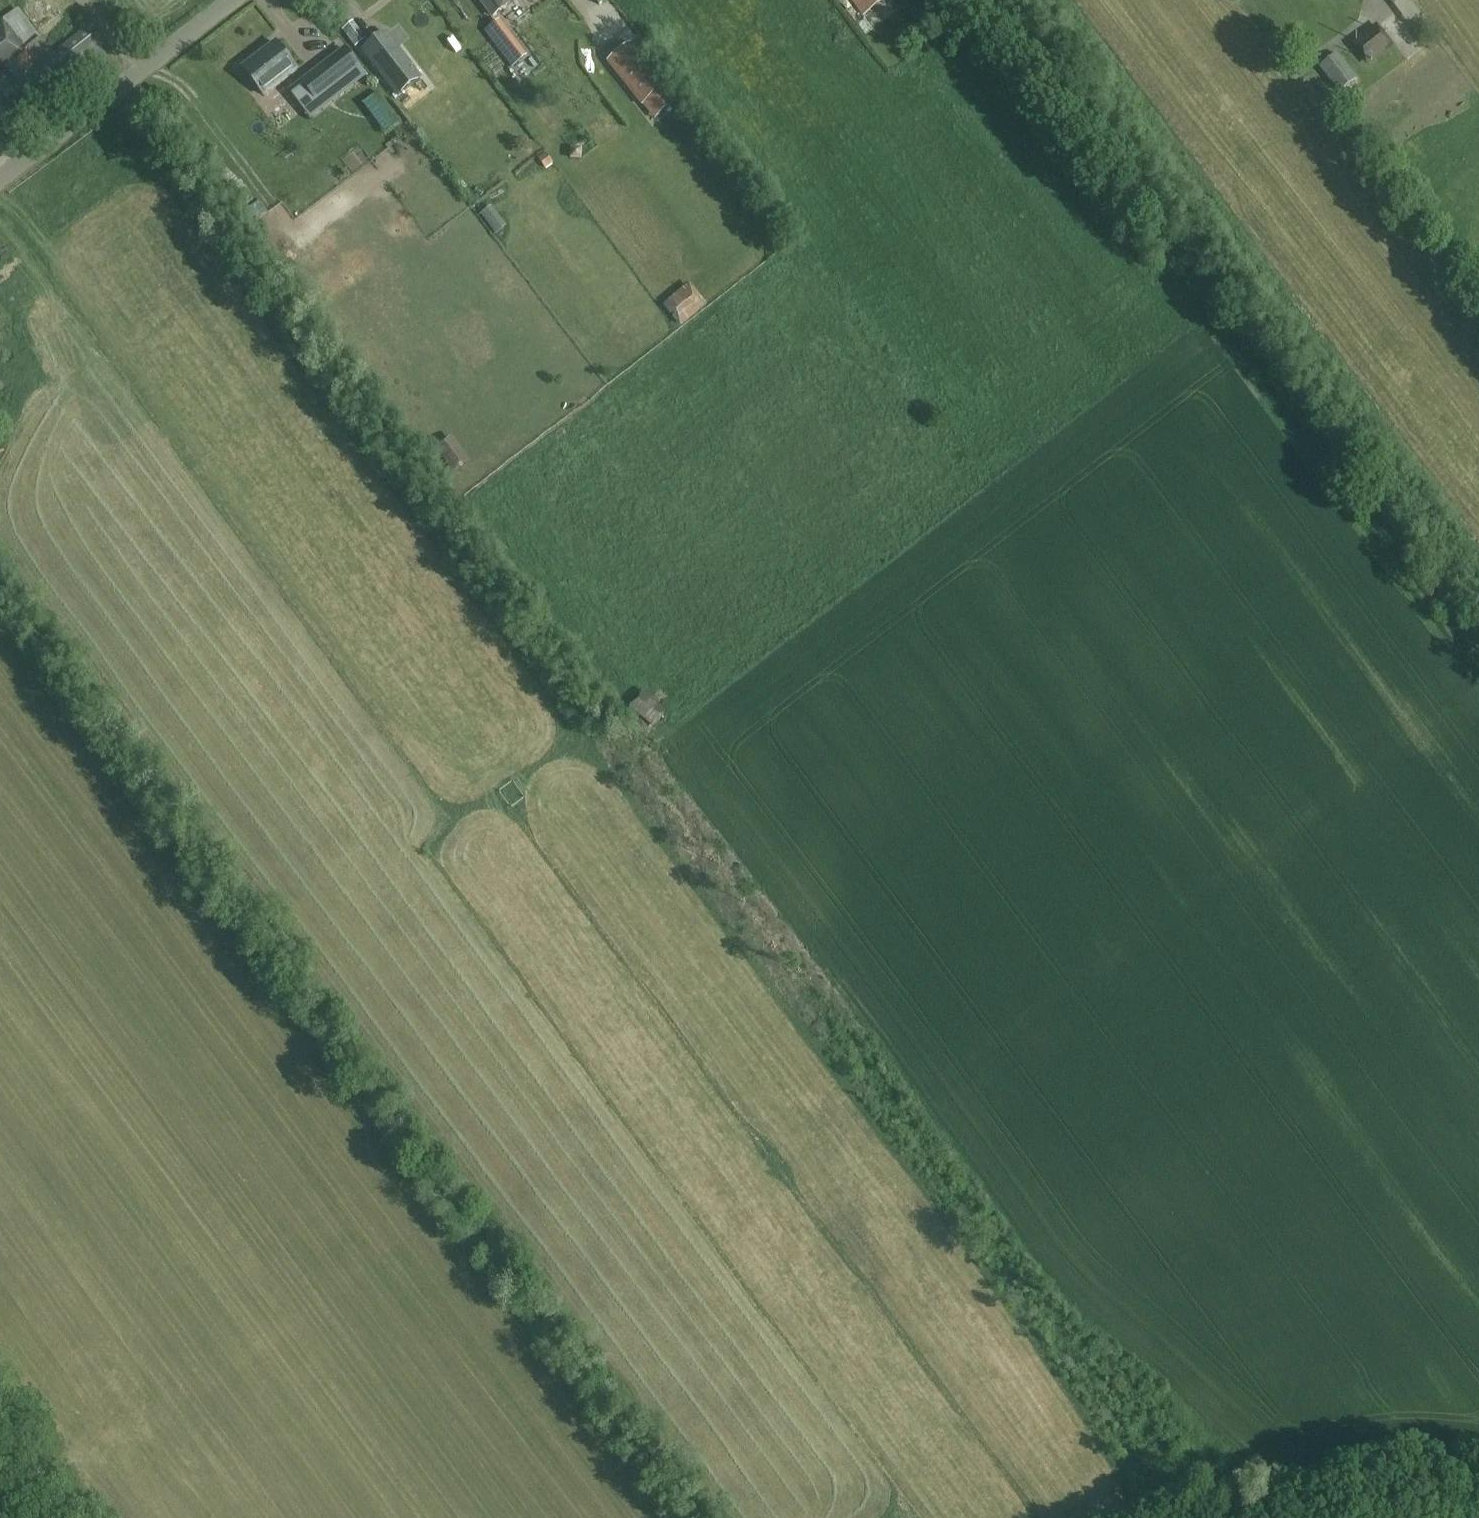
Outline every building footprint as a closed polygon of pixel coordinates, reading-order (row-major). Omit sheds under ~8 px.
[(493,17),(515,0),(480,0),(493,17)] [(54,53),(19,7),(0,21),(0,70),(5,66),(40,110),(107,56),(85,29),(54,53)] [(503,53),(516,43),(499,21),(486,31),(503,53)] [(1353,42),(1369,62),(1393,42),(1376,22),(1353,42)] [(372,23),(350,40),(384,85),(406,69),(372,23)] [(296,69),(276,43),(243,68),(263,94),(296,69)] [(665,87),(630,43),(607,61),(642,105),(665,87)] [(1349,91),(1346,87),(1357,78),(1338,53),(1319,67),(1340,92),(1348,103),(1360,95),(1354,87),(1349,91)] [(338,82),(323,63),(301,80),(316,100),(338,82)] [(226,171),(216,158),(207,165),(217,177),(226,171)] [(685,324),(704,303),(684,283),(664,304),(685,324)]
